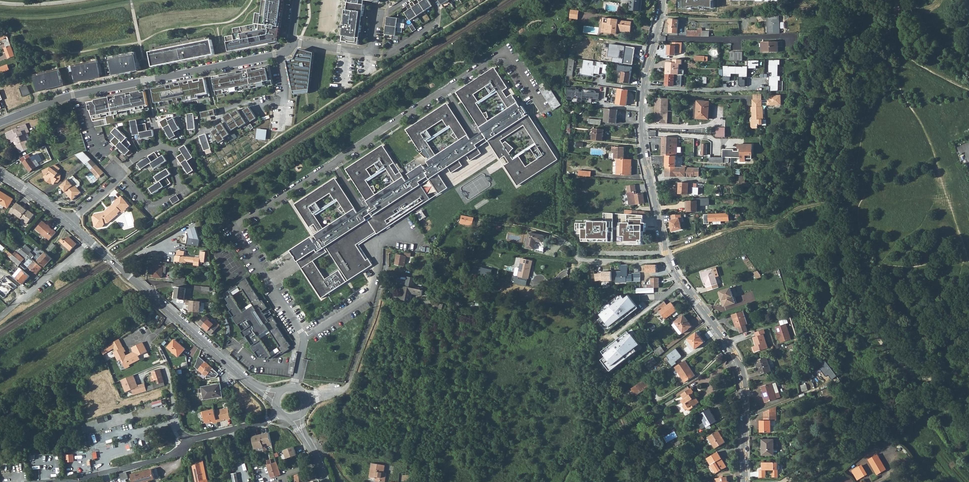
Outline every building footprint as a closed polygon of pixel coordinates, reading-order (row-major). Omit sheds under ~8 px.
[(226,37),(228,43),(229,52),(270,44),(270,43),(277,42),(278,33),(275,32),(275,27),(281,27),(284,0),(264,0),(263,10),(264,10),(262,25),(261,25),(260,30),(253,32),(253,29),(234,33),(234,35),(226,37)] [(341,42),(361,45),(362,37),(360,37),(365,5),(363,4),(364,0),(375,1),(375,0),(347,0),(341,42)] [(374,3),(375,1),(364,0),(363,4),(365,5),(360,37),(362,37),(367,2),(374,3)] [(420,3),(425,11),(433,6),(429,0),(424,0),(423,1),(423,0),(418,0),(420,3)] [(631,0),(630,10),(641,11),(642,1),(644,1),(645,0),(631,0)] [(689,7),(688,7),(688,13),(695,13),(700,13),(700,2),(699,2),(700,0),(689,0),(689,7)] [(413,1),(410,3),(418,16),(425,11),(420,3),(416,5),(413,1)] [(405,12),(410,21),(418,16),(410,3),(406,5),(409,10),(405,12)] [(578,19),(579,11),(571,10),(570,18),(578,19)] [(778,14),(766,15),(767,34),(780,33),(778,14)] [(400,18),(388,17),(386,25),(399,27),(404,28),(405,24),(399,23),(400,18)] [(618,19),(603,18),(602,29),(607,30),(607,33),(617,34),(617,31),(630,33),(632,22),(618,20),(618,19)] [(678,20),(670,19),(669,33),(677,33),(678,20)] [(386,25),(385,38),(392,39),(392,35),(396,36),(396,32),(398,32),(399,27),(386,25)] [(687,30),(687,36),(702,36),(702,28),(697,28),(697,31),(687,30)] [(160,49),(204,41),(203,38),(160,46),(160,49)] [(212,40),(160,51),(161,57),(158,58),(157,59),(157,60),(157,61),(157,62),(157,63),(157,64),(157,65),(157,66),(215,55),(213,46),(212,40)] [(675,53),(681,54),(682,43),(673,42),(673,45),(668,45),(667,55),(675,56),(675,53)] [(778,42),(760,42),(761,52),(778,52),(778,42)] [(625,46),(610,44),(608,57),(619,58),(621,51),(624,51),(623,59),(613,57),(613,62),(633,64),(636,48),(625,46)] [(12,49),(11,46),(7,48),(9,53),(7,54),(10,59),(16,56),(12,49)] [(296,60),(288,61),(293,91),(310,88),(312,68),(314,53),(300,50),(296,60)] [(160,51),(150,53),(151,58),(153,67),(157,66),(157,65),(157,64),(157,63),(157,62),(157,61),(157,60),(157,59),(158,58),(161,57),(160,51)] [(730,52),(730,61),(742,60),(742,52),(730,52)] [(74,65),(77,82),(82,81),(82,79),(86,79),(85,77),(89,76),(89,78),(90,80),(125,72),(125,71),(125,69),(129,68),(129,70),(132,69),(133,71),(138,70),(136,61),(135,53),(111,58),(111,61),(99,64),(98,60),(74,65)] [(567,76),(573,77),(575,59),(569,58),(567,76)] [(682,64),(682,60),(674,59),(673,63),(667,63),(666,68),(667,69),(667,74),(682,75),(683,75),(684,75),(684,69),(679,69),(680,64),(682,64)] [(593,61),(584,60),(582,74),(594,75),(594,73),(599,74),(600,67),(603,68),(604,63),(597,62),(597,66),(593,65),(593,61)] [(760,60),(748,61),(748,66),(748,69),(757,69),(757,66),(759,66),(760,60)] [(780,60),(769,60),(769,73),(772,73),(772,76),(779,76),(779,65),(780,65),(780,60)] [(618,71),(623,72),(622,79),(621,82),(629,83),(629,78),(631,78),(632,67),(619,65),(618,71)] [(214,79),(217,98),(225,96),(224,94),(224,92),(230,91),(230,92),(238,91),(238,89),(243,88),(244,90),(251,88),(251,86),(258,85),(258,87),(266,85),(265,82),(272,80),(269,66),(261,67),(261,69),(253,71),(253,69),(246,70),(245,71),(245,72),(238,74),(238,72),(229,74),(230,76),(214,79)] [(729,66),(723,66),(724,77),(732,77),(732,74),(736,74),(736,67),(729,67),(729,66)] [(743,67),(736,67),(736,74),(740,74),(740,77),(748,77),(748,69),(748,66),(743,66),(743,67)] [(44,89),(47,88),(47,86),(49,85),(48,83),(50,82),(51,87),(52,88),(63,85),(59,69),(35,75),(39,92),(42,91),(44,90),(44,89)] [(301,269),(318,294),(317,294),(320,300),(347,282),(343,277),(341,275),(342,275),(339,271),(326,280),(314,262),(327,253),(324,249),(326,248),(344,274),(345,273),(346,275),(345,276),(349,281),(372,266),(368,260),(366,261),(357,248),(355,249),(354,247),(375,233),(377,234),(382,231),(409,213),(448,188),(439,174),(448,168),(451,172),(461,166),(458,161),(467,155),(470,160),(480,153),(477,149),(490,141),(501,159),(505,156),(509,163),(506,165),(514,178),(513,178),(518,186),(525,181),(524,179),(556,158),(530,118),(528,120),(526,117),(528,116),(523,107),(519,109),(511,96),(507,98),(503,92),(506,89),(493,70),(481,77),(482,78),(458,95),(462,100),(463,100),(484,133),(470,142),(470,141),(448,106),(419,125),(418,123),(407,131),(412,139),(413,138),(421,151),(425,149),(431,158),(426,161),(431,167),(432,169),(427,172),(426,170),(422,165),(407,175),(411,180),(412,182),(407,186),(406,183),(399,173),(396,176),(390,166),(393,164),(383,148),(355,167),(353,165),(347,170),(351,177),(352,176),(372,205),(357,215),(334,180),(296,206),(299,212),(300,211),(311,227),(314,225),(319,232),(315,234),(319,240),(315,243),(312,239),(291,253),(297,263),(299,262),(303,268),(301,269)] [(682,75),(667,74),(666,74),(665,86),(681,86),(682,75)] [(772,76),(770,76),(769,87),(771,87),(771,91),(779,91),(779,81),(781,81),(781,76),(779,76),(772,76)] [(200,79),(153,89),(157,108),(210,98),(206,78),(201,79),(202,82),(200,82),(200,79)] [(553,110),(562,105),(548,83),(540,88),(553,110)] [(20,88),(23,97),(27,95),(30,94),(29,90),(27,85),(20,88)] [(566,87),(567,98),(572,99),(572,98),(578,99),(578,100),(582,101),(582,100),(583,92),(579,91),(579,89),(577,89),(577,87),(572,87),(571,88),(566,87)] [(583,89),(583,92),(582,100),(587,101),(588,99),(599,100),(599,94),(595,93),(595,91),(583,89)] [(628,90),(618,89),(616,104),(627,106),(628,97),(627,97),(628,90)] [(478,103),(476,104),(477,106),(497,92),(496,90),(490,94),(478,103)] [(110,97),(86,102),(93,121),(104,119),(105,125),(115,123),(114,115),(119,114),(119,112),(137,109),(137,110),(142,109),(142,108),(149,106),(146,92),(143,92),(142,91),(117,96),(117,97),(110,98),(110,97)] [(781,106),(781,95),(768,96),(768,106),(781,106)] [(669,98),(656,98),(656,106),(655,106),(655,114),(656,114),(655,123),(668,124),(669,98)] [(753,99),(753,107),(752,107),(752,112),(752,119),(751,120),(751,127),(753,128),(758,128),(758,125),(759,125),(763,124),(763,120),(764,120),(763,106),(762,106),(762,99),(753,99)] [(705,102),(705,100),(698,100),(696,118),(713,119),(713,105),(709,105),(710,102),(705,102)] [(244,111),(251,122),(256,118),(249,108),(244,111)] [(617,124),(618,109),(611,109),(601,108),(600,117),(606,118),(606,123),(617,124)] [(207,119),(207,122),(212,121),(211,118),(216,117),(215,110),(202,113),(204,120),(207,119)] [(231,115),(230,114),(224,118),(228,124),(225,126),(230,133),(239,127),(240,128),(249,122),(244,115),(241,117),(237,111),(231,115)] [(194,114),(187,114),(187,118),(186,118),(187,122),(188,122),(189,130),(195,129),(194,114)] [(168,122),(175,133),(181,129),(174,118),(168,122)] [(138,120),(131,121),(134,136),(141,135),(140,129),(147,127),(146,124),(139,125),(138,120)] [(168,121),(162,125),(164,129),(165,128),(171,139),(177,136),(175,133),(168,122),(168,121)] [(6,132),(9,138),(19,133),(29,129),(26,123),(20,126),(6,132)] [(229,135),(222,124),(217,127),(218,129),(212,133),(211,134),(213,143),(217,140),(219,143),(225,140),(224,138),(229,135)] [(148,131),(147,127),(140,129),(141,135),(142,139),(154,137),(153,130),(148,131)] [(431,138),(426,142),(427,143),(450,128),(449,127),(447,128),(431,138)] [(128,138),(117,128),(113,133),(116,136),(111,141),(117,147),(126,155),(131,151),(123,143),(128,138)] [(258,128),(256,139),(267,140),(268,130),(258,128)] [(716,128),(716,134),(716,137),(725,137),(725,128),(716,128)] [(29,129),(19,133),(9,138),(11,143),(16,140),(17,143),(16,143),(20,152),(30,148),(27,140),(31,138),(28,133),(30,132),(29,129)] [(594,129),(593,140),(603,141),(604,129),(594,129)] [(206,134),(200,136),(201,140),(200,140),(201,144),(202,144),(204,151),(211,149),(206,134)] [(662,149),(662,155),(666,156),(676,156),(677,143),(675,143),(675,138),(662,137),(662,144),(662,149)] [(512,158),(513,160),(518,157),(530,149),(536,145),(535,143),(512,158)] [(50,144),(34,152),(36,156),(52,148),(50,144)] [(194,158),(186,145),(180,149),(183,153),(177,157),(179,161),(185,156),(188,161),(194,158)] [(724,149),(724,157),(727,157),(742,158),(742,161),(747,161),(747,159),(754,159),(754,155),(754,145),(740,145),(740,149),(741,149),(741,151),(740,151),(735,151),(735,149),(724,149)] [(617,159),(624,159),(625,152),(626,152),(626,148),(613,147),(613,151),(615,154),(615,159),(617,159)] [(421,151),(420,151),(426,161),(431,158),(425,149),(421,151)] [(85,150),(79,153),(87,164),(88,163),(93,159),(85,150)] [(155,152),(152,154),(156,160),(151,163),(155,169),(167,161),(164,155),(159,158),(155,152)] [(156,160),(152,154),(149,156),(149,157),(138,164),(142,169),(151,163),(156,160)] [(181,164),(182,163),(189,174),(194,170),(188,161),(185,156),(179,161),(181,164)] [(676,167),(676,156),(666,156),(665,167),(676,167)] [(31,158),(24,163),(30,172),(38,167),(34,162),(31,158)] [(95,161),(93,159),(88,163),(92,169),(98,165),(95,161)] [(631,164),(631,160),(624,159),(617,159),(616,174),(631,175),(632,166),(630,166),(630,164),(631,164)] [(56,164),(45,169),(48,174),(46,176),(48,177),(48,179),(52,182),(54,182),(55,183),(57,181),(60,181),(62,178),(62,174),(59,171),(61,168),(56,164)] [(399,173),(393,164),(390,166),(396,176),(399,173)] [(98,165),(92,169),(100,177),(105,173),(98,165)] [(699,176),(700,168),(676,167),(665,167),(665,176),(694,177),(694,176),(699,176)] [(372,177),(366,180),(367,182),(387,170),(386,168),(380,171),(372,177)] [(168,169),(155,177),(159,182),(164,179),(168,186),(171,183),(167,177),(171,174),(168,169)] [(72,176),(61,186),(73,200),(81,193),(77,188),(80,186),(80,183),(79,181),(77,181),(72,176)] [(740,176),(739,186),(749,186),(749,182),(745,182),(745,176),(740,176)] [(159,182),(150,188),(153,194),(164,187),(164,188),(168,186),(164,179),(159,182)] [(694,188),(697,188),(697,183),(689,183),(679,182),(679,194),(694,194),(694,188)] [(635,184),(627,186),(629,205),(644,203),(643,193),(636,194),(635,184)] [(3,208),(4,206),(8,208),(13,199),(0,190),(0,207),(3,208)] [(180,199),(177,195),(170,199),(173,203),(180,199)] [(130,206),(122,196),(116,201),(114,204),(104,213),(97,213),(94,215),(94,224),(97,227),(102,227),(105,224),(105,221),(108,220),(110,218),(112,219),(114,217),(116,217),(119,215),(119,213),(121,211),(122,212),(126,209),(127,209),(130,206)] [(698,200),(688,201),(688,211),(699,211),(698,206),(710,205),(710,198),(698,198),(698,200)] [(321,210),(313,215),(314,217),(338,202),(337,200),(335,202),(321,210)] [(13,214),(14,213),(27,224),(34,215),(29,211),(26,209),(20,204),(20,205),(17,202),(10,212),(13,214)] [(423,210),(417,213),(421,219),(426,216),(423,210)] [(613,242),(613,213),(605,213),(605,223),(575,223),(576,235),(582,235),(582,243),(613,242)] [(731,215),(731,213),(729,213),(728,214),(703,215),(703,219),(708,219),(709,221),(713,221),(721,221),(729,221),(729,215),(731,215)] [(620,246),(644,246),(644,233),(647,233),(647,224),(644,224),(644,216),(619,214),(620,246)] [(680,214),(670,215),(671,220),(669,220),(670,224),(671,227),(670,227),(671,231),(682,229),(680,222),(682,221),(680,214)] [(37,228),(50,238),(57,230),(54,228),(53,228),(50,226),(49,227),(47,225),(48,224),(44,220),(37,228)] [(544,236),(529,233),(526,248),(535,249),(537,241),(543,242),(544,236)] [(62,239),(60,241),(70,251),(77,244),(69,237),(65,241),(62,239)] [(53,243),(48,248),(50,251),(56,245),(53,243)] [(25,245),(21,250),(28,256),(31,259),(34,255),(31,253),(32,251),(25,245)] [(18,265),(21,262),(15,257),(12,254),(5,248),(3,252),(18,265)] [(25,259),(28,256),(21,250),(19,248),(17,251),(18,253),(24,258),(25,259)] [(175,256),(174,260),(186,262),(186,261),(194,262),(193,265),(199,265),(199,261),(205,262),(206,251),(200,251),(200,257),(195,256),(195,257),(185,256),(186,251),(177,250),(176,255),(175,256)] [(45,267),(52,259),(45,252),(42,255),(40,253),(35,258),(45,267)] [(406,256),(411,257),(411,253),(404,252),(404,255),(397,254),(395,265),(405,266),(406,256)] [(18,253),(15,257),(21,262),(24,258),(18,253)] [(519,269),(518,274),(529,276),(532,261),(521,258),(519,269)] [(26,261),(24,264),(35,273),(39,269),(30,260),(28,263),(26,261)] [(166,273),(167,263),(154,261),(152,277),(162,278),(162,273),(166,273)] [(628,270),(628,265),(619,265),(620,268),(622,268),(623,270),(621,269),(621,272),(615,273),(616,282),(626,282),(626,281),(640,281),(640,274),(632,274),(632,275),(626,275),(626,270),(628,270)] [(656,265),(645,265),(645,273),(656,273),(656,265)] [(475,269),(474,273),(492,278),(494,270),(483,267),(482,271),(475,269)] [(20,269),(14,276),(23,284),(30,276),(23,271),(20,269)] [(705,282),(708,291),(718,288),(715,278),(718,277),(715,269),(700,274),(703,282),(705,282)] [(611,281),(610,272),(600,272),(600,273),(594,274),(595,282),(601,281),(601,282),(611,281)] [(0,283),(0,295),(3,298),(12,288),(14,289),(17,286),(4,277),(0,281),(1,282),(0,283)] [(405,287),(404,287),(401,300),(410,301),(412,293),(422,295),(423,290),(413,288),(414,283),(412,282),(413,278),(406,277),(405,287)] [(245,278),(235,285),(240,292),(242,290),(253,307),(242,314),(228,292),(223,295),(229,304),(227,306),(230,311),(230,312),(233,318),(232,319),(237,326),(238,326),(243,332),(241,333),(244,338),(246,337),(252,347),(250,348),(254,353),(255,353),(259,359),(262,357),(264,360),(265,359),(266,361),(271,358),(256,334),(266,328),(277,344),(274,346),(281,355),(289,350),(287,348),(289,347),(287,343),(282,337),(283,337),(277,329),(275,326),(277,325),(272,317),(267,321),(261,312),(266,309),(261,301),(260,302),(258,299),(253,291),(248,285),(249,284),(245,278)] [(648,285),(648,288),(659,288),(659,278),(651,278),(651,285),(648,285)] [(174,287),(173,299),(183,300),(183,292),(184,288),(174,287)] [(737,296),(734,287),(719,292),(724,307),(735,303),(733,297),(737,296)] [(624,297),(601,314),(612,330),(639,309),(630,295),(626,298),(624,297)] [(201,302),(186,300),(185,305),(189,305),(190,305),(189,307),(188,308),(188,311),(189,312),(200,313),(200,307),(201,307),(201,302)] [(433,301),(431,309),(443,312),(445,304),(433,301)] [(667,304),(664,301),(654,309),(657,312),(659,311),(665,319),(678,310),(672,303),(668,306),(667,307),(666,305),(667,304)] [(748,324),(744,311),(732,315),(736,328),(738,327),(745,325),(748,324)] [(692,327),(683,315),(674,322),(675,323),(672,325),(679,335),(682,333),(683,333),(692,327)] [(212,322),(210,320),(208,321),(204,317),(198,323),(211,334),(220,325),(214,320),(212,322)] [(780,339),(781,342),(791,339),(786,324),(785,325),(783,320),(779,321),(780,326),(775,327),(778,334),(776,335),(778,340),(780,339)] [(766,334),(765,330),(756,332),(757,336),(754,337),(757,346),(753,347),(755,352),(768,348),(764,334),(766,334)] [(704,342),(696,332),(687,339),(695,349),(704,342)] [(607,358),(603,361),(611,372),(642,348),(630,333),(603,353),(607,358)] [(641,342),(650,355),(654,352),(649,343),(648,343),(647,340),(645,339),(641,342)] [(124,348),(120,340),(102,351),(104,356),(114,349),(115,352),(114,353),(118,361),(121,360),(123,365),(128,363),(129,365),(140,360),(138,356),(147,352),(142,343),(132,348),(134,352),(126,356),(125,352),(126,352),(124,347),(124,348)] [(179,344),(174,340),(168,347),(178,357),(185,349),(180,344),(179,344)] [(661,347),(654,352),(658,357),(664,352),(661,347)] [(669,360),(668,361),(672,366),(676,363),(675,362),(682,357),(675,349),(666,356),(669,360)] [(298,353),(293,352),(289,373),(294,374),(297,357),(298,353)] [(197,365),(195,367),(202,373),(209,365),(205,361),(205,362),(199,357),(197,365)] [(653,357),(643,364),(647,369),(656,363),(653,357)] [(771,371),(767,357),(755,361),(759,375),(771,371)] [(696,376),(685,361),(675,368),(685,383),(696,376)] [(830,374),(833,371),(825,361),(822,362),(830,374)] [(213,369),(209,365),(202,373),(206,376),(206,379),(216,377),(219,374),(213,369)] [(809,374),(808,368),(807,368),(800,370),(802,376),(809,374)] [(159,384),(164,382),(160,369),(152,372),(153,376),(150,377),(152,381),(157,379),(159,384)] [(148,391),(146,383),(139,384),(135,374),(121,380),(127,392),(133,390),(135,395),(148,391)] [(650,384),(647,379),(636,385),(639,390),(650,384)] [(777,393),(774,383),(762,386),(765,395),(764,396),(766,403),(778,400),(776,394),(777,393)] [(202,388),(204,400),(223,397),(221,384),(214,385),(214,386),(202,388)] [(651,385),(650,384),(639,390),(636,385),(631,388),(632,391),(635,395),(651,385)] [(681,400),(684,403),(694,397),(691,393),(694,391),(691,387),(681,394),(684,398),(681,400)] [(612,401),(632,391),(631,388),(611,398),(612,401)] [(683,405),(686,410),(687,409),(699,402),(696,397),(695,398),(694,397),(684,403),(684,404),(683,405)] [(700,402),(699,402),(687,409),(689,411),(694,407),(694,406),(700,402)] [(776,421),(776,407),(764,412),(764,421),(761,421),(761,433),(771,432),(771,426),(776,426),(776,421)] [(228,409),(215,412),(218,422),(230,419),(228,409)] [(215,412),(215,410),(203,412),(203,414),(203,417),(205,418),(206,423),(211,423),(210,421),(213,421),(213,422),(214,423),(218,422),(215,412)] [(716,422),(709,410),(699,416),(706,427),(716,422)] [(100,423),(110,419),(108,414),(98,418),(100,423)] [(708,438),(713,446),(723,440),(720,435),(722,434),(720,431),(708,438)] [(256,434),(252,435),(255,450),(273,446),(270,433),(257,436),(256,434)] [(713,446),(715,450),(725,444),(723,440),(713,446)] [(777,454),(777,449),(774,449),(774,441),(762,440),(762,455),(774,455),(774,453),(777,454)] [(295,446),(285,450),(288,459),(298,455),(295,446)] [(715,472),(716,473),(726,467),(717,453),(707,459),(710,465),(709,466),(713,473),(715,472)] [(876,475),(886,469),(877,453),(867,459),(876,475)] [(44,460),(38,460),(39,467),(48,466),(48,469),(57,468),(56,459),(44,460)] [(273,464),(268,465),(272,478),(282,475),(278,462),(273,464)] [(192,465),(196,481),(204,480),(204,478),(201,463),(193,465),(192,465)] [(778,466),(778,463),(762,463),(762,470),(759,470),(759,477),(766,477),(766,470),(772,471),(772,478),(778,478),(778,470),(780,469),(780,467),(778,466)] [(372,464),(371,471),(372,471),(371,479),(375,479),(376,479),(380,479),(379,481),(385,481),(386,474),(384,474),(385,466),(372,464)] [(857,479),(864,475),(859,465),(852,469),(857,479)] [(132,475),(133,479),(154,474),(153,469),(132,475)] [(296,481),(306,481),(305,473),(295,476),(296,481)] [(154,474),(133,479),(133,481),(144,481),(156,479),(154,474)]
